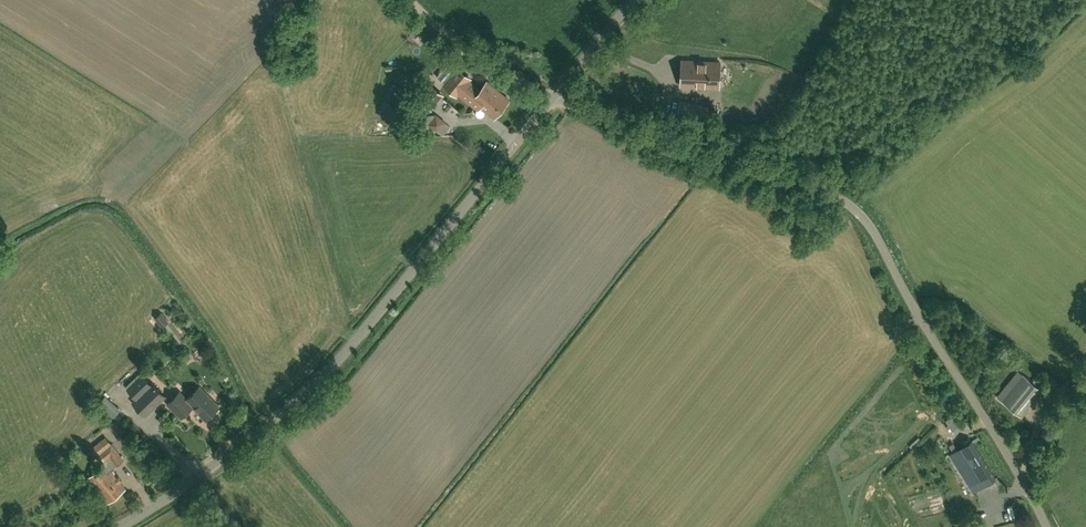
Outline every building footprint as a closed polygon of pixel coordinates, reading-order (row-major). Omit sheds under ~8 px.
[(682,60),(680,85),(719,87),(720,62),(682,60)] [(459,68),(446,83),(458,93),(460,91),(472,102),(478,107),(480,105),(494,117),(510,99),(488,81),(481,89),(470,79),(471,78),(459,68)] [(427,86),(416,99),(428,109),(439,96),(427,86)] [(705,123),(708,106),(680,101),(676,118),(705,123)] [(438,132),(439,131),(443,135),(450,126),(446,123),(446,122),(436,113),(435,114),(431,111),(424,119),(428,123),(427,124),(438,132)] [(715,132),(717,119),(707,118),(705,131),(715,132)] [(170,320),(162,311),(155,318),(162,327),(170,320)] [(153,383),(152,384),(141,373),(126,388),(136,399),(133,401),(146,415),(166,396),(153,383)] [(1023,374),(1002,400),(1020,415),(1041,388),(1023,374)] [(206,420),(220,407),(200,386),(187,399),(180,391),(168,403),(182,417),(193,406),(206,420)] [(105,424),(119,436),(126,429),(112,417),(105,424)] [(87,478),(92,484),(107,503),(125,489),(110,470),(116,465),(116,466),(124,460),(106,436),(90,448),(102,463),(103,462),(105,465),(95,472),(87,478)] [(976,489),(995,477),(972,439),(952,451),(976,489)]
